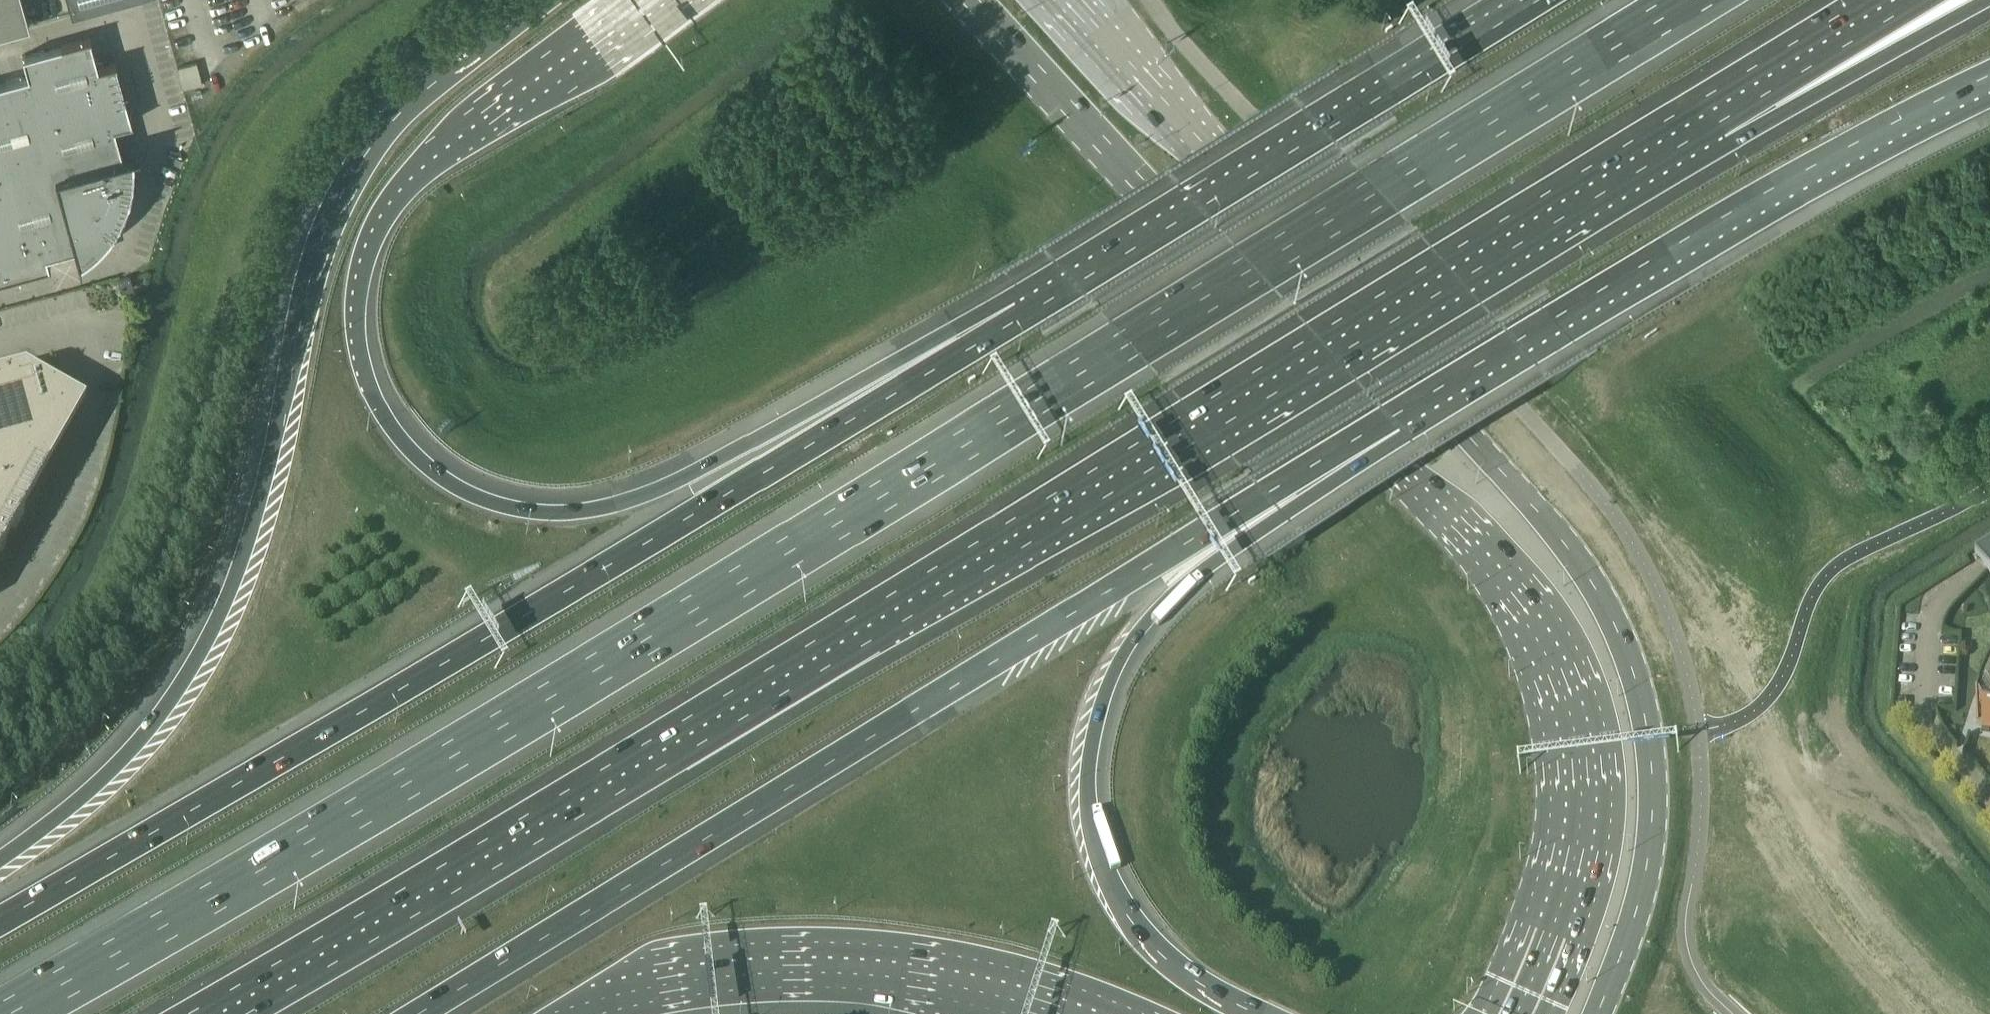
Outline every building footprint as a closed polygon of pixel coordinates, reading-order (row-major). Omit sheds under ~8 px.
[(29,24),(22,0),(0,0),(0,32),(29,24)] [(71,13),(118,0),(67,0),(71,13)] [(89,37),(90,37),(90,35),(21,54),(27,74),(0,81),(0,278),(50,265),(50,263),(48,264),(46,254),(74,247),(77,255),(78,255),(79,258),(87,252),(98,243),(107,233),(114,223),(120,213),(123,206),(126,200),(129,188),(130,184),(132,174),(132,169),(132,161),(132,157),(132,152),(132,151),(121,153),(113,125),(132,120),(131,119),(130,119),(116,66),(115,62),(116,62),(115,61),(97,66),(89,37)] [(120,291),(133,287),(129,275),(117,279),(120,291)] [(23,374),(0,381),(0,556),(24,514),(23,513),(49,468),(83,408),(69,400),(23,374)] [(1975,559),(1982,567),(1989,575),(1989,550),(1975,559)] [(1987,688),(1981,703),(1976,718),(1978,718),(1980,713),(1984,714),(1989,722),(1988,726),(1982,725),(1982,727),(1989,728),(1989,684),(1987,688)]
